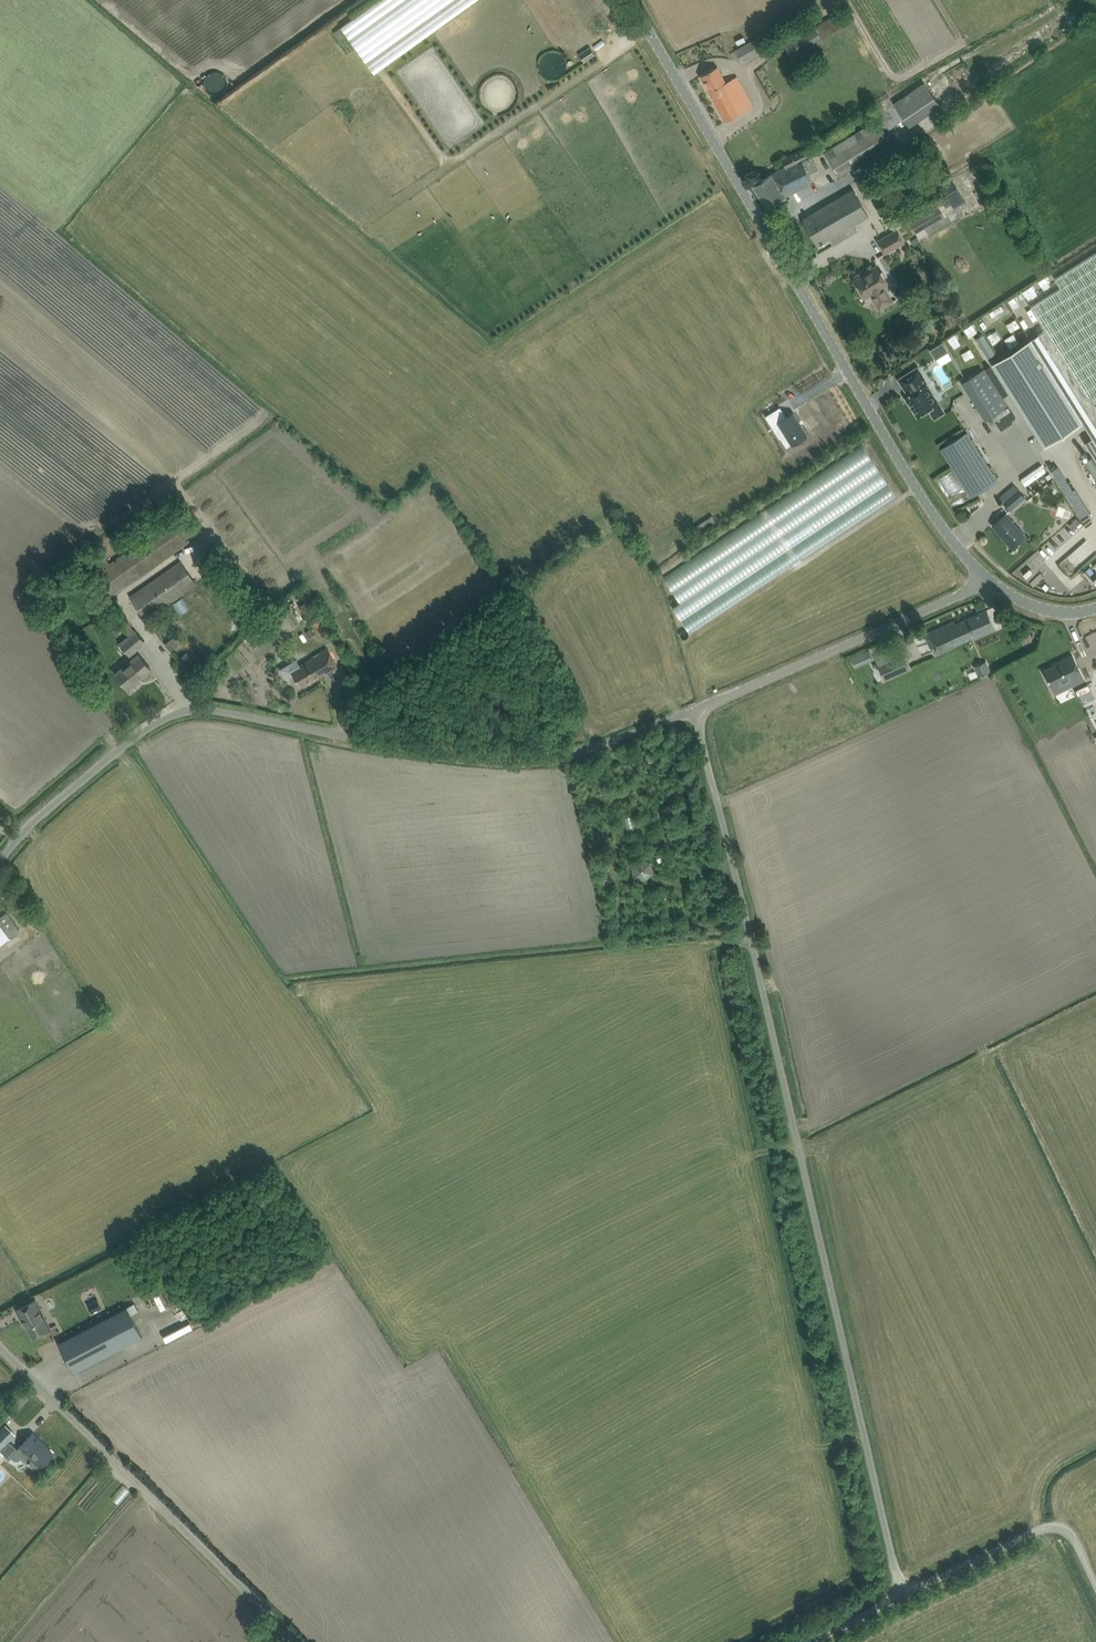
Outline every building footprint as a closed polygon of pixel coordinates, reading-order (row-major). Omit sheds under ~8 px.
[(333,32),(340,41),(347,36),(348,37),(375,74),(384,67),(385,67),(433,32),(476,0),(378,0),(342,26),(341,27),(333,32)] [(815,26),(814,25),(784,43),(798,68),(828,50),(822,38),(840,28),(833,15),(815,26)] [(755,39),(745,45),(735,50),(742,62),(761,51),(755,39)] [(590,47),(579,54),(584,62),(595,54),(590,47)] [(962,70),(967,76),(976,70),(971,64),(962,70)] [(726,83),(717,67),(701,76),(725,121),(753,106),(737,77),(735,78),(726,83)] [(893,103),(909,126),(941,106),(924,82),(893,103)] [(877,119),(828,150),(824,152),(838,176),(892,142),(877,119)] [(782,171),(781,168),(753,185),(766,207),(786,196),(813,182),(809,173),(818,168),(812,156),(826,149),(822,140),(808,148),(807,146),(782,159),(787,169),(782,171)] [(902,169),(899,178),(909,181),(912,172),(902,169)] [(951,209),(954,208),(965,201),(952,178),(940,185),(947,196),(939,201),(941,205),(947,202),(951,209)] [(869,215),(854,189),(803,218),(818,245),(831,238),(834,245),(857,232),(853,224),(869,215)] [(908,222),(915,233),(945,216),(938,205),(908,222)] [(905,242),(899,230),(878,241),(885,253),(905,242)] [(1031,306),(1046,329),(1031,339),(1083,422),(1092,437),(1085,442),(1095,460),(1095,251),(1055,277),(1061,287),(1031,306)] [(970,254),(966,255),(970,269),(975,267),(970,254)] [(855,278),(856,279),(855,280),(865,297),(870,294),(879,309),(893,301),(884,286),(888,284),(877,265),(868,270),(869,271),(862,275),(862,274),(859,273),(855,275),(855,278)] [(1036,295),(1044,291),(1041,283),(1033,286),(1036,295)] [(1005,304),(993,311),(996,316),(1008,309),(1005,304)] [(1020,329),(1030,323),(1025,315),(1015,321),(1020,329)] [(982,319),(974,323),(980,334),(988,331),(982,319)] [(961,345),(969,340),(962,329),(954,334),(961,345)] [(1023,331),(1014,336),(1018,344),(1027,340),(1023,331)] [(995,336),(987,340),(992,348),(999,344),(995,336)] [(1083,422),(1031,339),(992,363),(1044,446),(1083,422)] [(943,342),(930,350),(936,358),(948,351),(943,342)] [(971,348),(974,356),(983,352),(981,345),(971,348)] [(905,397),(908,401),(911,406),(917,416),(929,409),(930,410),(934,416),(936,417),(942,413),(943,410),(941,408),(942,408),(938,402),(937,403),(932,394),(933,394),(926,384),(924,385),(921,380),(925,378),(917,367),(899,379),(906,390),(907,389),(910,394),(905,397)] [(232,388),(236,381),(218,369),(213,377),(232,388)] [(984,369),(962,384),(985,422),(1008,407),(984,369)] [(768,431),(774,428),(782,440),(789,450),(804,439),(789,416),(782,421),(776,411),(761,421),(766,427),(768,431)] [(218,412),(215,415),(222,423),(226,420),(218,412)] [(967,432),(950,443),(941,448),(971,496),(997,479),(967,432)] [(875,446),(669,567),(687,597),(683,604),(697,627),(759,591),(763,583),(757,579),(751,582),(764,560),(761,554),(766,545),(762,543),(758,537),(767,531),(773,521),(790,511),(797,522),(811,514),(817,525),(822,523),(829,527),(832,522),(833,524),(843,531),(904,495),(875,446)] [(1035,483),(1055,467),(1050,460),(1029,476),(1035,483)] [(1014,484),(1001,496),(999,498),(1010,511),(1025,497),(1014,484)] [(1067,503),(1064,511),(1070,513),(1073,505),(1067,503)] [(992,525),(1004,538),(1005,537),(1014,546),(1013,548),(1026,537),(1006,513),(992,525)] [(697,537),(718,523),(713,515),(692,529),(697,537)] [(194,533),(183,517),(174,523),(172,519),(109,562),(105,556),(91,566),(112,595),(188,542),(185,538),(194,533)] [(146,619),(197,584),(181,560),(129,596),(146,619)] [(306,601),(300,606),(305,613),(311,609),(306,601)] [(955,621),(925,634),(929,644),(930,647),(933,646),(935,645),(936,648),(954,640),(955,644),(975,635),(976,637),(985,632),(995,628),(987,609),(956,623),(955,621)] [(115,617),(128,634),(134,629),(121,612),(115,617)] [(319,618),(313,622),(319,632),(325,628),(319,618)] [(312,628),(305,632),(310,638),(316,634),(312,628)] [(120,643),(129,654),(145,641),(136,630),(120,643)] [(164,644),(170,651),(181,642),(175,635),(164,644)] [(1028,636),(1014,642),(1019,654),(1033,648),(1028,636)] [(1003,646),(1009,660),(1018,656),(1013,643),(1003,646)] [(297,660),(280,669),(286,679),(294,674),(300,685),(314,677),(315,678),(326,672),(327,673),(338,666),(332,657),(327,647),(311,657),(311,658),(300,665),(297,660)] [(888,653),(875,656),(884,677),(909,668),(904,654),(891,660),(888,653)] [(129,689),(136,682),(135,681),(141,677),(142,678),(151,670),(139,654),(116,673),(129,689)] [(851,657),(855,666),(862,663),(858,654),(851,657)] [(1060,664),(1045,671),(1055,693),(1071,685),(1070,683),(1074,681),(1074,683),(1084,679),(1073,656),(1059,662),(1060,664)] [(986,660),(975,666),(979,675),(990,670),(986,660)] [(654,872),(651,861),(640,858),(631,865),(634,877),(645,880),(654,872)] [(18,930),(5,912),(0,916),(0,943),(18,930)] [(35,1299),(16,1309),(22,1319),(23,1318),(33,1337),(50,1327),(35,1299)] [(102,1306),(97,1299),(88,1304),(92,1312),(102,1306)] [(134,1302),(68,1337),(58,1342),(73,1372),(143,1335),(131,1314),(138,1310),(134,1302)] [(183,1322),(196,1317),(192,1308),(185,1310),(183,1305),(178,1307),(183,1322)] [(0,1430),(0,1458),(4,1455),(8,1459),(15,1452),(23,1460),(28,1456),(31,1459),(30,1460),(30,1462),(29,1464),(30,1465),(31,1466),(32,1467),(33,1468),(35,1468),(36,1468),(38,1467),(39,1467),(52,1452),(51,1452),(50,1454),(40,1444),(42,1442),(32,1433),(17,1449),(9,1441),(15,1434),(5,1425),(0,1430)] [(113,1466),(84,1500),(110,1522),(139,1487),(113,1466)]
